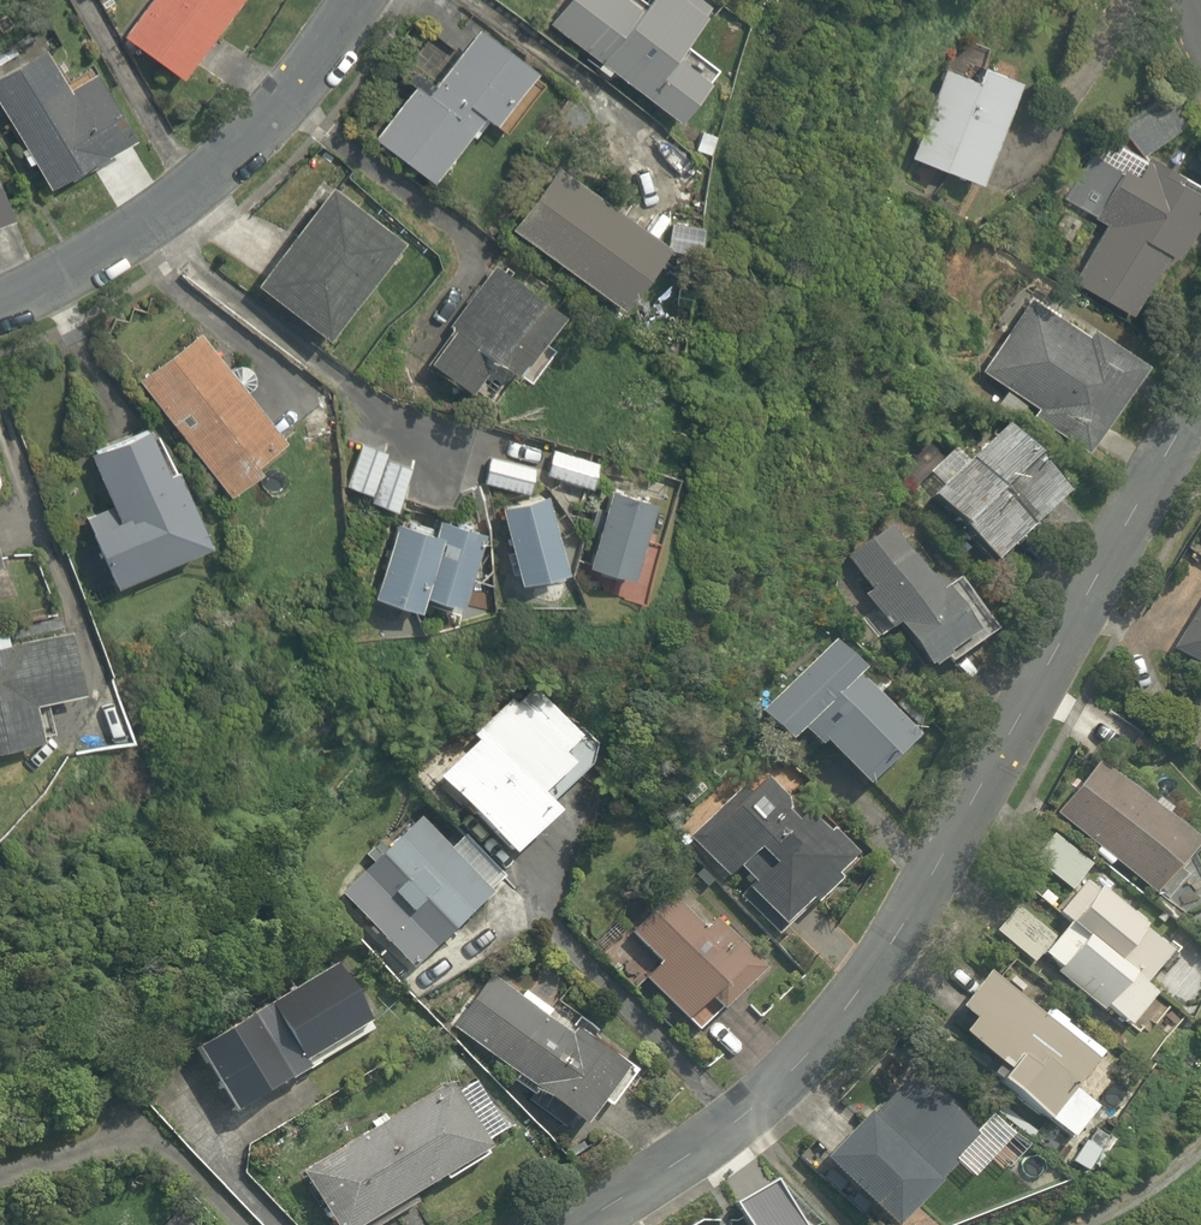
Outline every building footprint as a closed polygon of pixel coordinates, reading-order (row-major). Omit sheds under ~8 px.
[(121,35),(181,77),(235,0),(145,0),(121,35)] [(544,23),(589,54),(583,62),(673,123),(707,74),(673,51),(705,4),(700,0),(637,0),(630,9),(617,0),(560,0),(544,23)] [(423,62),(367,138),(427,182),(473,121),(501,142),(536,95),(523,85),(534,71),(466,21),(431,68),(423,62)] [(0,61),(0,118),(38,189),(129,140),(99,86),(69,102),(36,41),(0,61)] [(906,157),(937,169),(975,182),(1013,78),(975,64),(971,76),(940,65),(906,157)] [(1200,189),(1200,188),(1144,157),(1113,141),(1100,165),(1089,160),(1066,203),(1100,222),(1066,286),(1130,320),(1165,255),(1171,258),(1195,214),(1189,211),(1200,189)] [(550,165),(502,230),(615,313),(663,248),(550,165)] [(323,190),(248,287),(318,342),(394,245),(323,190)] [(557,305),(487,263),(421,370),(464,396),(468,389),(491,403),(506,378),(511,381),(557,305)] [(1089,335),(1031,297),(980,374),(1026,405),(1020,415),(1078,454),(1140,361),(1093,330),(1089,335)] [(199,328),(131,376),(217,497),(254,471),(248,461),(278,439),(199,328)] [(161,470),(142,424),(78,451),(102,506),(74,518),(102,583),(203,540),(171,466),(161,470)] [(949,531),(1028,457),(997,425),(918,499),(949,531)] [(385,453),(387,446),(365,437),(345,488),(368,496),(370,490),(385,453)] [(546,445),(539,475),(585,485),(591,456),(546,445)] [(390,513),(409,462),(385,453),(370,490),(368,496),(365,504),(390,513)] [(1028,457),(949,531),(982,567),(1061,493),(1028,457)] [(484,458),(479,483),(520,491),(525,467),(484,458)] [(556,574),(537,493),(490,504),(508,584),(556,574)] [(628,584),(646,504),(600,493),(582,574),(628,584)] [(432,533),(426,531),(428,522),(407,517),(405,526),(392,522),(372,601),(412,611),(415,597),(432,533)] [(460,609),(479,536),(434,524),(432,533),(423,567),(415,597),(460,609)] [(928,592),(891,529),(845,557),(864,590),(858,594),(882,635),(892,630),(915,670),(974,635),(943,583),(928,592)] [(1190,561),(1200,568),(1200,543),(1190,561)] [(1162,655),(1200,679),(1200,590),(1162,655)] [(0,638),(0,748),(40,740),(33,702),(74,694),(61,626),(0,638)] [(860,671),(827,640),(755,716),(785,744),(797,732),(859,791),(912,734),(853,678),(860,671)] [(467,743),(429,777),(505,864),(556,819),(546,807),(602,758),(544,693),(525,710),(512,695),(463,738),(467,743)] [(1053,818),(1095,848),(1091,853),(1106,864),(1110,859),(1156,890),(1190,842),(1162,822),(1167,815),(1146,800),(1141,807),(1087,770),(1053,818)] [(785,805),(754,774),(688,840),(724,876),(736,864),(752,880),(739,893),(777,930),(805,902),(810,907),(836,880),(830,874),(847,857),(804,814),(792,825),(779,812),(785,805)] [(334,894),(407,973),(505,882),(462,836),(449,848),(419,816),(334,894)] [(1105,1010),(1124,1026),(1152,992),(1145,986),(1173,954),(1081,877),(1090,865),(1052,833),(1028,860),(1058,885),(1041,906),(1058,920),(1047,933),(1014,905),(993,931),(1034,966),(1044,955),(1060,969),(1054,976),(1101,1016),(1105,1010)] [(695,898),(690,903),(675,887),(625,935),(653,966),(634,984),(678,1031),(705,1005),(715,1015),(763,970),(695,898)] [(188,1046),(224,1110),(373,1026),(336,961),(188,1046)] [(490,972),(445,1028),(578,1133),(598,1108),(605,1113),(638,1071),(570,1018),(561,1030),(547,1019),(554,1010),(524,986),(518,994),(490,972)] [(988,1066),(980,1075),(1068,1145),(1097,1109),(1073,1090),(1101,1055),(1042,1009),(1035,1018),(980,975),(950,1013),(965,1025),(954,1039),(988,1066)] [(815,1166),(879,1224),(896,1224),(974,1140),(909,1079),(874,1117),(866,1110),(815,1166)] [(322,1224),(360,1224),(483,1156),(479,1149),(504,1135),(484,1100),(462,1113),(446,1085),(292,1172),(322,1224)] [(163,1224),(193,1224),(179,1210),(163,1224)]
